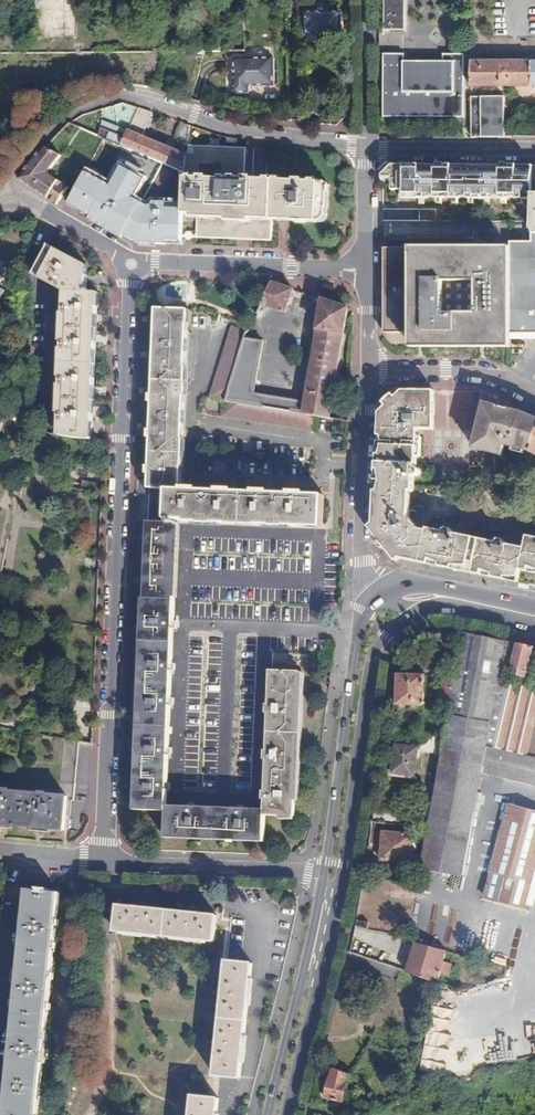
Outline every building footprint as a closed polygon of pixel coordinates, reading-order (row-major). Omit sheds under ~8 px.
[(385,29),(405,29),(405,0),(385,0),(385,29)] [(340,13),(304,13),(304,33),(340,33),(340,13)] [(406,61),(406,54),(385,54),(384,118),(465,118),(466,52),(444,52),(444,61),(406,61)] [(273,58),(233,58),(233,93),(248,93),(248,85),(274,85),(273,58)] [(471,89),(531,89),(531,62),(471,62),(471,89)] [(472,99),(471,139),(482,139),(504,140),(504,99),(482,99),(472,99)] [(153,112),(139,107),(129,131),(126,138),(111,132),(108,139),(186,175),(187,148),(183,146),(174,142),(167,139),(164,146),(143,137),(146,128),(151,118),(153,112)] [(193,126),(184,121),(174,142),(183,146),(193,126)] [(126,138),(129,131),(113,125),(111,132),(126,138)] [(63,156),(46,147),(20,179),(58,204),(64,195),(70,186),(50,173),(63,156)] [(247,178),(248,150),(187,148),(186,175),(217,176),(233,177),(247,178)] [(68,207),(126,237),(146,199),(137,194),(148,175),(118,159),(108,179),(88,169),(72,199),(68,207)] [(524,195),(524,171),(396,169),(382,180),(382,190),(397,190),(396,201),(524,202),(524,195)] [(524,195),(524,202),(524,237),(534,237),(534,171),(524,171),(524,195)] [(217,176),(186,175),(185,203),(185,213),(197,214),(261,216),(270,216),(294,217),(294,220),(309,221),(309,217),(316,217),(317,214),(325,214),(325,204),(327,204),(328,181),(305,180),(305,178),(296,177),(296,180),(253,178),(247,178),(233,177),(217,176)] [(126,237),(144,247),(184,248),(185,213),(185,203),(169,203),(170,199),(155,198),(153,202),(146,199),(126,237)] [(261,216),(197,214),(196,235),(269,237),(270,216),(261,216)] [(500,341),(534,341),(534,237),(524,237),(524,249),(500,249),(500,341)] [(94,440),(97,384),(100,334),(103,295),(89,293),(90,266),(49,245),(34,276),(66,292),(57,435),(94,440)] [(400,347),(500,347),(500,341),(500,249),(400,249),(382,249),(382,335),(400,335),(400,347)] [(280,316),(287,294),(268,288),(257,309),(280,316)] [(244,333),(228,329),(207,405),(223,409),(221,422),(315,437),(317,424),(332,426),(346,342),(351,312),(321,303),(315,337),(303,406),(252,398),(263,345),(241,341),(244,333)] [(172,489),(180,489),(187,312),(187,309),(158,308),(158,315),(157,327),(157,351),(156,364),(155,388),(155,400),(154,422),(154,434),(152,488),(172,489)] [(380,449),(423,450),(423,432),(438,432),(438,392),(399,391),(393,396),(391,394),(384,401),(386,403),(381,408),(380,449)] [(534,445),(534,416),(525,412),(487,401),(472,445),(501,453),(504,443),(533,451),(534,445)] [(380,449),(376,536),(374,538),(380,546),(379,547),(379,548),(379,549),(379,550),(380,551),(381,552),(382,552),(383,552),(385,551),(391,559),(394,557),(519,583),(521,573),(534,576),(534,538),(531,551),(513,547),(513,546),(513,544),(513,543),(512,542),(511,541),(509,541),(508,541),(506,541),(505,542),(504,543),(504,545),(459,536),(459,535),(459,533),(458,532),(457,532),(456,531),(455,531),(454,532),(453,532),(452,533),(452,534),(437,531),(436,533),(428,532),(419,521),(419,495),(422,496),(422,480),(423,479),(425,479),(426,478),(427,477),(427,476),(427,474),(427,473),(427,472),(427,471),(426,470),(425,469),(424,468),(422,468),(423,450),(380,449)] [(152,488),(151,522),(173,522),(173,518),(171,518),(172,489),(152,488)] [(172,489),(171,518),(173,518),(187,519),(324,524),(325,494),(180,489),(172,489)] [(173,522),(151,522),(149,589),(174,590),(176,590),(178,522),(173,522)] [(149,589),(146,589),(140,810),(168,811),(168,808),(174,590),(149,589)] [(464,633),(458,669),(451,710),(450,715),(491,726),(487,747),(529,757),(534,732),(534,689),(509,683),(518,644),(464,633)] [(518,644),(509,683),(534,689),(534,684),(529,682),(515,679),(516,670),(519,671),(519,677),(528,678),(534,648),(518,644)] [(451,710),(458,669),(442,667),(440,676),(444,676),(439,708),(451,710)] [(396,672),(395,707),(420,708),(422,673),(396,672)] [(272,673),(268,817),(299,818),(303,674),(272,673)] [(446,737),(429,827),(422,867),(463,874),(484,774),(534,785),(534,758),(529,757),(487,747),(491,726),(450,715),(446,737)] [(78,742),(64,739),(60,792),(20,789),(20,793),(0,792),(0,826),(65,831),(67,798),(73,798),(78,742)] [(391,744),(389,777),(416,778),(419,746),(391,744)] [(528,912),(534,888),(534,814),(508,806),(483,899),(528,912)] [(268,810),(168,808),(168,811),(167,838),(267,841),(268,817),(268,810)] [(382,830),(378,861),(404,865),(408,834),(382,830)] [(26,890),(4,1114),(37,1114),(58,893),(47,892),(47,889),(38,888),(38,891),(26,890)] [(216,916),(117,905),(115,931),(214,941),(216,916)] [(411,945),(402,977),(436,986),(444,954),(411,945)] [(252,963),(226,960),(214,1075),(239,1078),(252,963)] [(435,1006),(421,1069),(443,1074),(457,1010),(435,1006)] [(322,1101),(343,1107),(351,1075),(329,1070),(322,1101)] [(192,1095),(190,1114),(216,1114),(218,1099),(192,1095)]
